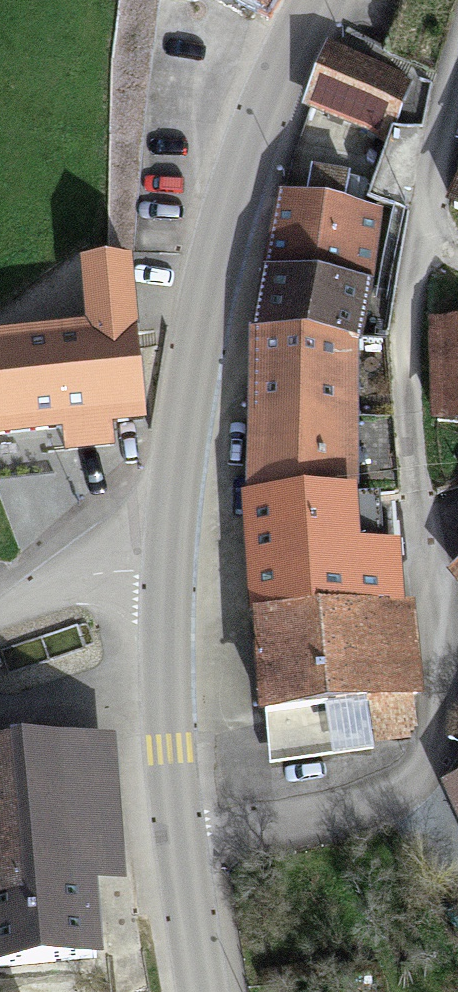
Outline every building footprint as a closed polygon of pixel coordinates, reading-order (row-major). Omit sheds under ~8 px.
[(413,81),(333,45),(305,107),(385,143),(413,81)] [(264,255),(364,276),(378,208),(280,189),(264,255)] [(264,255),(257,330),(360,333),(364,276),(264,255)] [(0,322),(0,430),(78,424),(80,447),(166,441),(152,259),(89,264),(93,315),(0,322)] [(360,333),(257,330),(250,500),(367,486),(360,333)] [(367,486),(250,500),(264,617),(411,599),(397,482),(367,486)] [(411,599),(264,617),(274,711),(423,692),(411,599)] [(116,957),(110,886),(134,884),(122,739),(0,748),(0,966),(116,957)]
